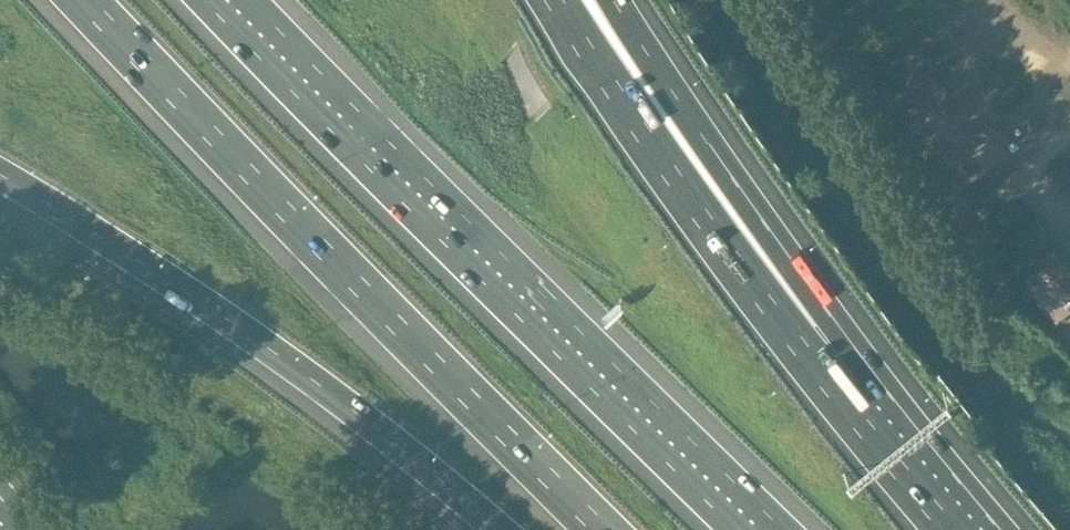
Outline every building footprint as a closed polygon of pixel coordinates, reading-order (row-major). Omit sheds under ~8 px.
[(1051,247),(1044,255),(1041,252),(1021,273),(1042,294),(1039,298),(1057,315),(1067,304),(1068,306),(1069,304),(1069,300),(1067,297),(1069,294),(1069,265),(1051,247)]
